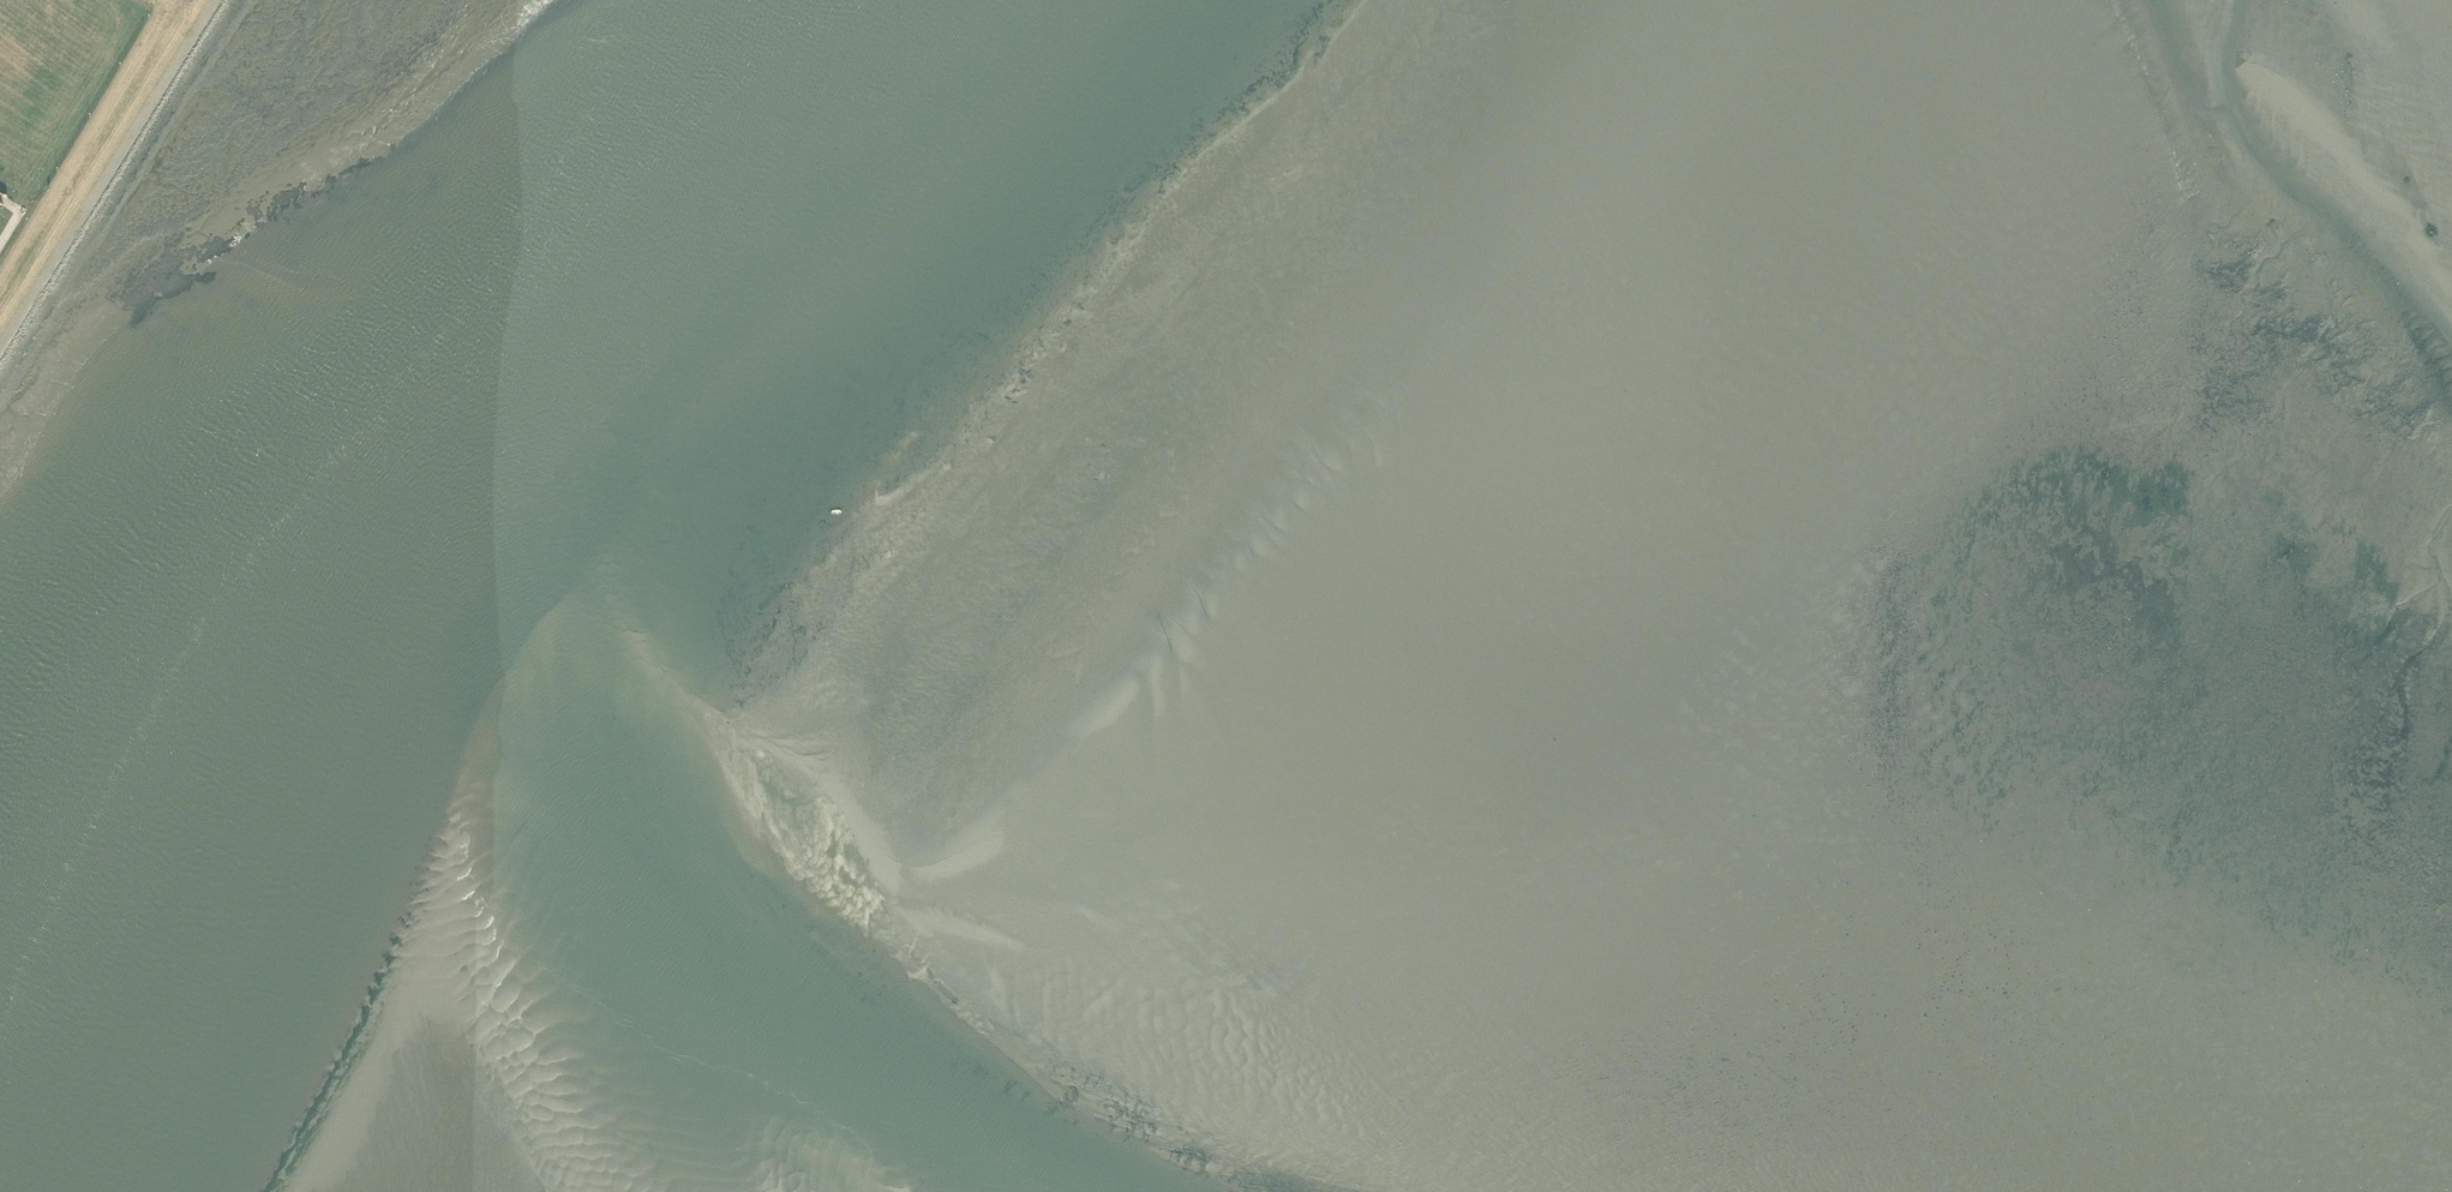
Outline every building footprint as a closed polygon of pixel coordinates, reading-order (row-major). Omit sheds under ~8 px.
[(6,165),(12,169),(20,155),(14,152),(6,165)] [(3,206),(8,198),(0,193),(0,204),(3,206)]
